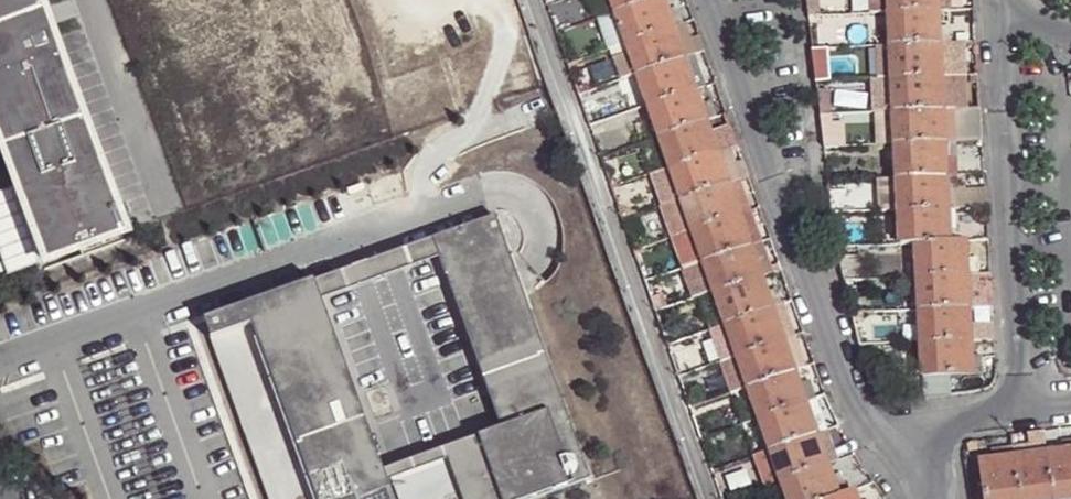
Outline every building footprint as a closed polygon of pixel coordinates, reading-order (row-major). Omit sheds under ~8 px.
[(40,265),(120,236),(115,224),(53,55),(38,12),(34,0),(0,0),(0,156),(40,265)] [(615,18),(661,1),(661,0),(611,0),(615,18)] [(807,19),(820,19),(818,0),(805,0),(807,19)] [(874,16),(890,15),(890,0),(873,0),(874,16)] [(890,15),(939,13),(949,12),(949,0),(890,0),(890,15)] [(615,18),(626,48),(671,32),(668,16),(661,1),(615,18)] [(668,16),(671,32),(684,27),(681,11),(668,16)] [(939,13),(890,15),(892,50),(951,45),(950,30),(940,30),(939,13)] [(597,24),(608,54),(626,48),(615,18),(597,24)] [(688,43),(699,40),(694,24),(684,27),(688,43)] [(671,32),(683,63),(693,59),(706,55),(699,40),(688,43),(684,27),(671,32)] [(628,55),(637,79),(683,63),(671,32),(626,48),(628,55)] [(951,45),(892,50),(893,80),(952,78),(966,77),(965,45),(951,45)] [(613,60),(628,55),(626,48),(611,53),(613,60)] [(892,50),(879,50),(881,81),(893,80),(892,50)] [(613,60),(610,61),(620,85),(637,79),(628,55),(613,60)] [(689,78),(698,76),(693,59),(683,63),(689,78)] [(648,110),(650,112),(696,97),(689,78),(683,63),(637,79),(648,110)] [(689,78),(696,97),(705,93),(698,76),(689,78)] [(966,77),(952,78),(954,112),(968,110),(966,77)] [(952,78),(893,80),(895,113),(944,112),(954,112),(952,78)] [(881,81),(882,114),(895,113),(893,80),(881,81)] [(650,112),(659,142),(706,127),(701,110),(696,97),(650,112)] [(701,110),(706,127),(716,124),(711,107),(701,110)] [(895,113),(896,146),(946,145),(944,128),(944,112),(895,113)] [(944,112),(944,128),(954,127),(954,112),(944,112)] [(659,142),(671,174),(718,158),(712,141),(706,127),(659,142)] [(944,128),(946,145),(955,145),(954,127),(944,128)] [(712,141),(718,158),(728,154),(736,150),(730,135),(712,141)] [(896,146),(899,179),(947,177),(946,161),(946,145),(896,146)] [(946,145),(946,161),(955,160),(955,145),(946,145)] [(718,158),(671,174),(681,204),(728,188),(739,184),(744,183),(739,167),(733,169),(728,154),(718,158)] [(946,161),(947,177),(957,176),(955,160),(946,161)] [(671,174),(653,181),(664,211),(681,204),(671,174)] [(947,177),(947,193),(958,193),(957,176),(947,177)] [(899,179),(901,212),(948,210),(947,193),(947,177),(899,179)] [(728,188),(740,219),(750,216),(739,184),(728,188)] [(681,204),(693,235),(740,219),(728,188),(681,204)] [(947,193),(948,210),(958,209),(958,193),(947,193)] [(681,204),(664,211),(675,242),(693,235),(681,204)] [(950,226),(958,227),(958,209),(948,210),(950,226)] [(903,247),(917,246),(917,244),(950,242),(950,226),(948,210),(901,212),(903,247)] [(745,234),(755,230),(750,216),(740,219),(745,234)] [(208,321),(215,341),(220,339),(278,498),(540,498),(587,482),(568,425),(550,377),(549,378),(504,255),(507,254),(494,218),(466,228),(473,247),(437,259),(500,431),(381,473),(312,283),(208,321)] [(693,235),(704,265),(750,249),(745,234),(740,219),(693,235)] [(950,226),(950,242),(960,242),(958,227),(950,226)] [(466,228),(431,241),(437,259),(473,247),(466,228)] [(745,234),(750,249),(761,245),(755,230),(745,234)] [(693,235),(675,242),(686,271),(704,265),(693,235)] [(917,246),(918,279),(967,277),(966,260),(966,242),(960,242),(950,242),(917,244),(917,246)] [(750,249),(761,281),(771,277),(761,245),(750,249)] [(704,265),(715,298),(761,281),(750,249),(704,265)] [(966,260),(967,277),(978,276),(977,259),(966,260)] [(918,279),(920,312),(968,310),(968,294),(967,277),(918,279)] [(715,298),(726,328),(772,312),(767,295),(761,281),(715,298)] [(767,295),(772,312),(784,309),(778,292),(767,295)] [(968,294),(968,310),(979,309),(978,293),(968,294)] [(779,327),(788,325),(784,309),(772,312),(779,327)] [(920,312),(921,345),(970,343),(970,326),(968,310),(920,312)] [(726,328),(737,359),(783,343),(779,327),(772,312),(726,328)] [(779,327),(783,343),(794,339),(788,325),(779,327)] [(970,326),(970,343),(980,343),(979,326),(970,326)] [(209,343),(266,498),(278,498),(220,339),(215,341),(209,343)] [(794,339),(783,343),(789,357),(799,353),(794,339)] [(737,359),(748,390),(794,374),(789,357),(783,343),(737,359)] [(921,345),(923,380),(950,379),(972,377),(971,360),(970,343),(921,345)] [(789,357),(794,374),(805,370),(799,353),(789,357)] [(982,360),(971,360),(972,377),(983,377),(982,360)] [(748,390),(759,421),(805,403),(800,387),(794,374),(748,390)] [(800,387),(805,403),(815,401),(810,384),(800,387)] [(805,403),(810,418),(821,415),(815,401),(805,403)] [(759,421),(770,451),(816,435),(810,418),(805,403),(759,421)] [(810,418),(816,435),(828,431),(821,415),(810,418)] [(822,448),(831,446),(828,431),(816,435),(822,448)] [(770,451),(781,484),(828,466),(822,448),(816,435),(770,451)] [(1070,451),(1070,439),(1062,440),(1063,452),(1070,451)] [(1030,456),(1047,454),(1046,443),(1029,446),(1030,456)] [(822,448),(828,466),(837,464),(831,446),(822,448)] [(997,450),(998,460),(1015,458),(1013,447),(997,450)] [(770,451),(756,456),(767,488),(781,484),(770,451)] [(1063,452),(1047,454),(1052,498),(1070,498),(1070,451),(1063,452)] [(1047,454),(1030,456),(1015,458),(1020,498),(1052,498),(1047,454)] [(1015,458),(998,460),(982,463),(986,498),(1020,498),(1015,458)] [(838,497),(832,480),(828,466),(781,484),(787,498),(839,498),(838,497)] [(832,480),(838,497),(848,494),(842,477),(832,480)]
